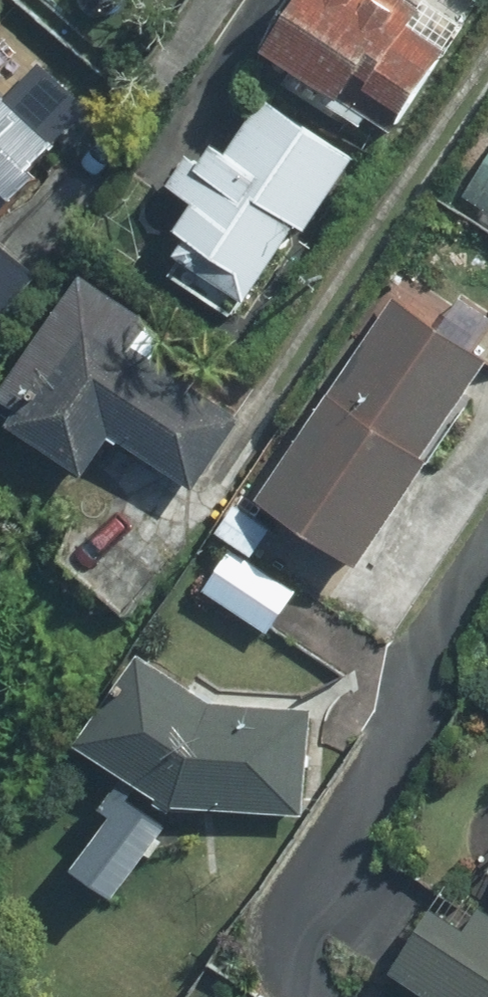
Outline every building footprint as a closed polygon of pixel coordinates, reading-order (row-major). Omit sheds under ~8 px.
[(403,125),(455,46),(418,21),(428,6),(418,0),(301,0),(272,42),(341,88),(336,96),(370,119),(378,108),(403,125)] [(8,215),(47,173),(38,164),(91,105),(45,63),(14,98),(0,85),(0,207),(8,215)] [(352,161),(272,107),(224,179),(198,162),(185,183),(211,199),(191,227),(202,233),(177,271),(242,312),(307,214),(314,218),(352,161)] [(469,189),(487,202),(487,161),(469,189)] [(41,272),(0,238),(0,324),(41,272)] [(245,417),(158,361),(173,339),(152,326),(155,321),(88,277),(1,409),(97,471),(123,432),(202,483),(245,417)] [(274,496),(365,554),(487,360),(487,354),(400,298),(274,496)] [(272,529),(238,505),(220,531),(255,554),(272,529)] [(295,593),(233,550),(209,586),(272,627),(295,593)] [(125,893),(183,804),(217,706),(147,658),(90,743),(134,772),(110,810),(121,816),(87,869),(125,893)] [(313,710),(217,706),(183,804),(307,811),(313,710)] [(485,906),(471,929),(441,912),(404,971),(447,996),(487,996),(487,907),(485,906)]
